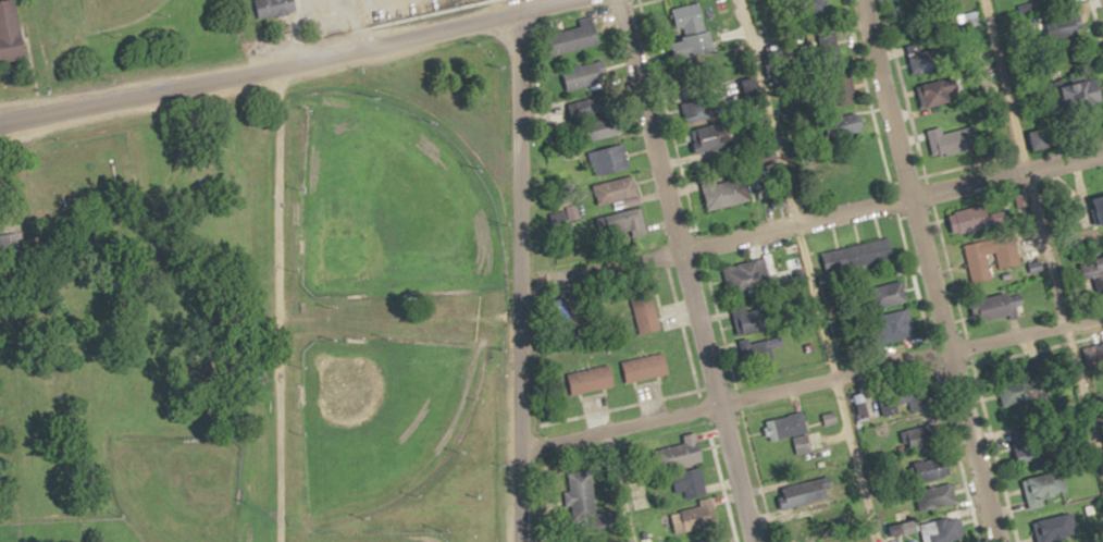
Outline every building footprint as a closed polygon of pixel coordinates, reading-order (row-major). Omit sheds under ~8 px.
[(25,61),(0,66),(0,0),(2,0),(15,0),(25,61)] [(260,16),(256,0),(294,0),(296,10),(260,16)] [(686,55),(714,48),(701,1),(673,9),(686,55)] [(600,43),(595,21),(546,34),(551,55),(600,43)] [(905,46),(913,75),(944,66),(935,37),(905,46)] [(565,89),(602,83),(599,62),(562,68),(565,89)] [(920,107),(958,101),(955,79),(917,85),(920,107)] [(1102,105),(1102,79),(1075,79),(1075,105),(1102,105)] [(717,115),(710,94),(679,105),(687,126),(717,115)] [(607,111),(605,96),(574,100),(576,115),(607,111)] [(617,115),(587,126),(592,142),(622,131),(617,115)] [(861,127),(860,121),(841,125),(842,131),(861,127)] [(686,134),(694,155),(724,143),(716,122),(686,134)] [(929,155),(972,152),(970,129),(942,131),(942,127),(927,129),(929,155)] [(628,166),(622,144),(591,153),(597,175),(628,166)] [(601,206),(636,194),(629,175),(594,186),(601,206)] [(700,182),(703,208),(749,204),(746,177),(700,182)] [(977,231),(977,211),(949,211),(949,231),(977,231)] [(964,244),(972,282),(991,278),(987,253),(996,252),(999,268),(1019,264),(1013,234),(964,244)] [(894,257),(888,236),(823,254),(829,275),(894,257)] [(768,288),(763,260),(721,268),(726,296),(768,288)] [(975,322),(1027,311),(1022,290),(971,300),(975,322)] [(640,335),(659,329),(649,296),(630,302),(640,335)] [(913,336),(908,309),(887,313),(893,340),(913,336)] [(664,353),(621,362),(626,383),(668,374),(664,353)] [(614,386),(610,365),(567,373),(572,395),(614,386)] [(903,404),(902,392),(879,394),(881,416),(899,414),(898,404),(903,404)] [(763,421),(768,442),(792,437),(796,455),(811,452),(803,412),(763,421)] [(909,452),(939,443),(933,423),(903,433),(909,452)] [(1034,425),(1006,434),(1016,466),(1045,457),(1034,425)] [(663,471),(704,460),(696,432),(682,436),(684,443),(658,450),(663,471)] [(954,459),(941,463),(940,459),(916,465),(922,489),(915,491),(920,512),(964,502),(954,459)] [(707,490),(697,466),(670,477),(680,501),(707,490)] [(567,472),(569,518),(594,517),(592,471),(567,472)] [(1029,507),(1063,499),(1057,472),(1023,479),(1029,507)] [(714,525),(709,504),(669,514),(674,536),(714,525)] [(1078,538),(1072,512),(1034,521),(1039,541),(1060,541),(1078,538)] [(964,537),(958,518),(921,529),(925,541),(948,541),(964,537)]
